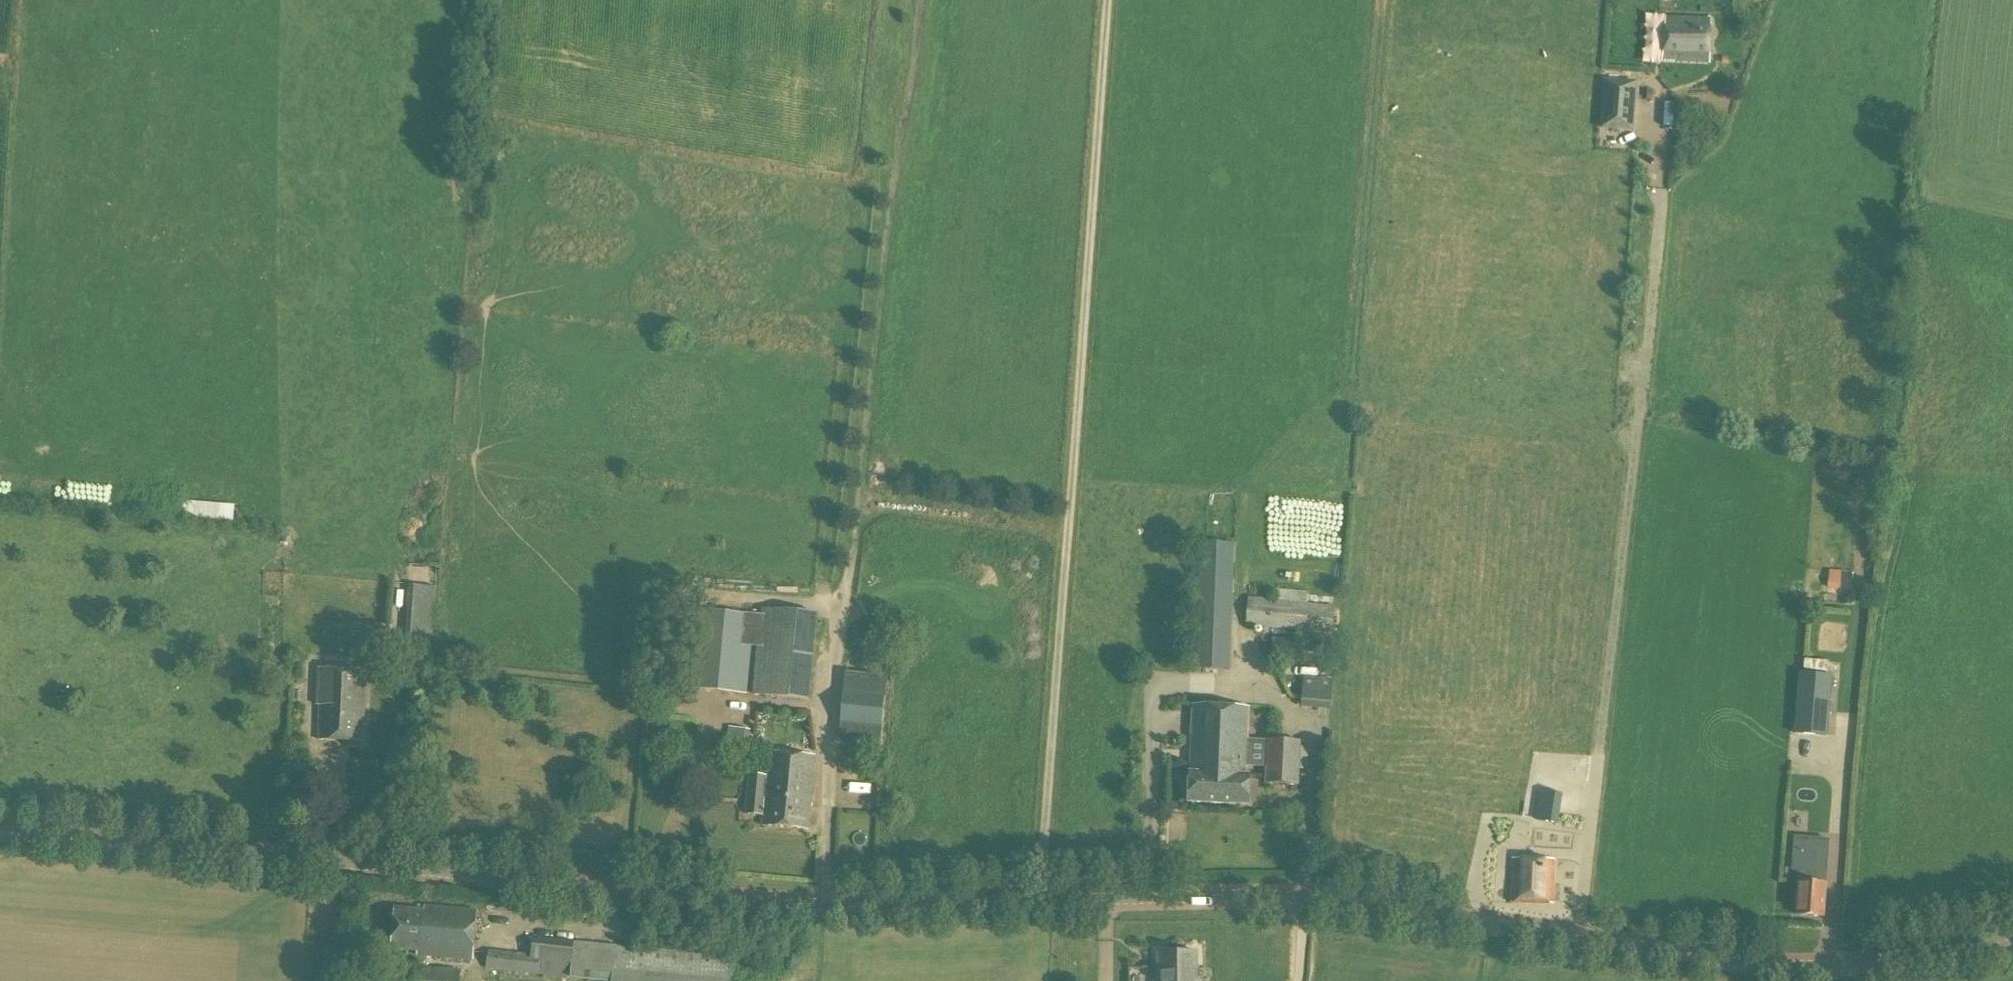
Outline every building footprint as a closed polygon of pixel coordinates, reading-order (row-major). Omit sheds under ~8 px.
[(1709,63),(1710,18),(1667,17),(1664,61),(1709,63)] [(1633,131),(1636,82),(1603,80),(1600,129),(1633,131)] [(1310,532),(1326,533),(1326,521),(1310,520),(1310,532)] [(1229,670),(1234,542),(1199,541),(1194,669),(1229,670)] [(1323,597),(1324,586),(1270,585),(1270,596),(1323,597)] [(432,635),(436,588),(408,586),(405,633),(432,635)] [(1331,635),(1334,606),(1248,597),(1245,625),(1331,635)] [(809,700),(817,614),(761,608),(761,615),(697,609),(689,688),(746,694),(751,646),(757,647),(752,695),(809,700)] [(1293,657),(1295,640),(1272,638),(1270,655),(1293,657)] [(362,740),(365,671),(317,670),(316,705),(319,705),(318,739),(362,740)] [(1832,675),(1799,673),(1794,733),(1827,736),(1832,675)] [(1330,709),(1333,679),(1303,676),(1301,707),(1330,709)] [(878,746),(883,696),(845,692),(840,742),(878,746)] [(1299,785),(1300,741),(1281,740),(1282,717),(1277,714),(1250,713),(1250,708),(1193,705),(1191,773),(1188,773),(1188,804),(1248,805),(1250,776),(1246,776),(1247,765),(1265,766),(1265,783),(1299,785)] [(746,754),(750,730),(728,726),(724,750),(746,754)] [(762,826),(808,830),(814,757),(769,753),(767,776),(749,774),(745,815),(763,816),(762,826)] [(1816,855),(1816,843),(1808,842),(1811,793),(1791,791),(1786,852),(1801,854),(1799,883),(1796,916),(1823,918),(1825,885),(1823,885),(1824,871),(1812,870),(1813,854),(1816,855)] [(1562,795),(1541,792),(1536,820),(1557,824),(1562,795)] [(1552,904),(1554,861),(1512,860),(1510,903),(1552,904)] [(472,961),(476,912),(424,908),(424,912),(395,910),(392,951),(417,953),(417,957),(472,961)] [(616,947),(616,946),(532,936),(531,954),(489,951),(487,968),(570,979),(593,980),(729,980),(731,956),(616,947)] [(1196,953),(1158,954),(1158,980),(1197,980),(1196,953)] [(461,970),(415,965),(414,980),(459,980),(461,970)]
